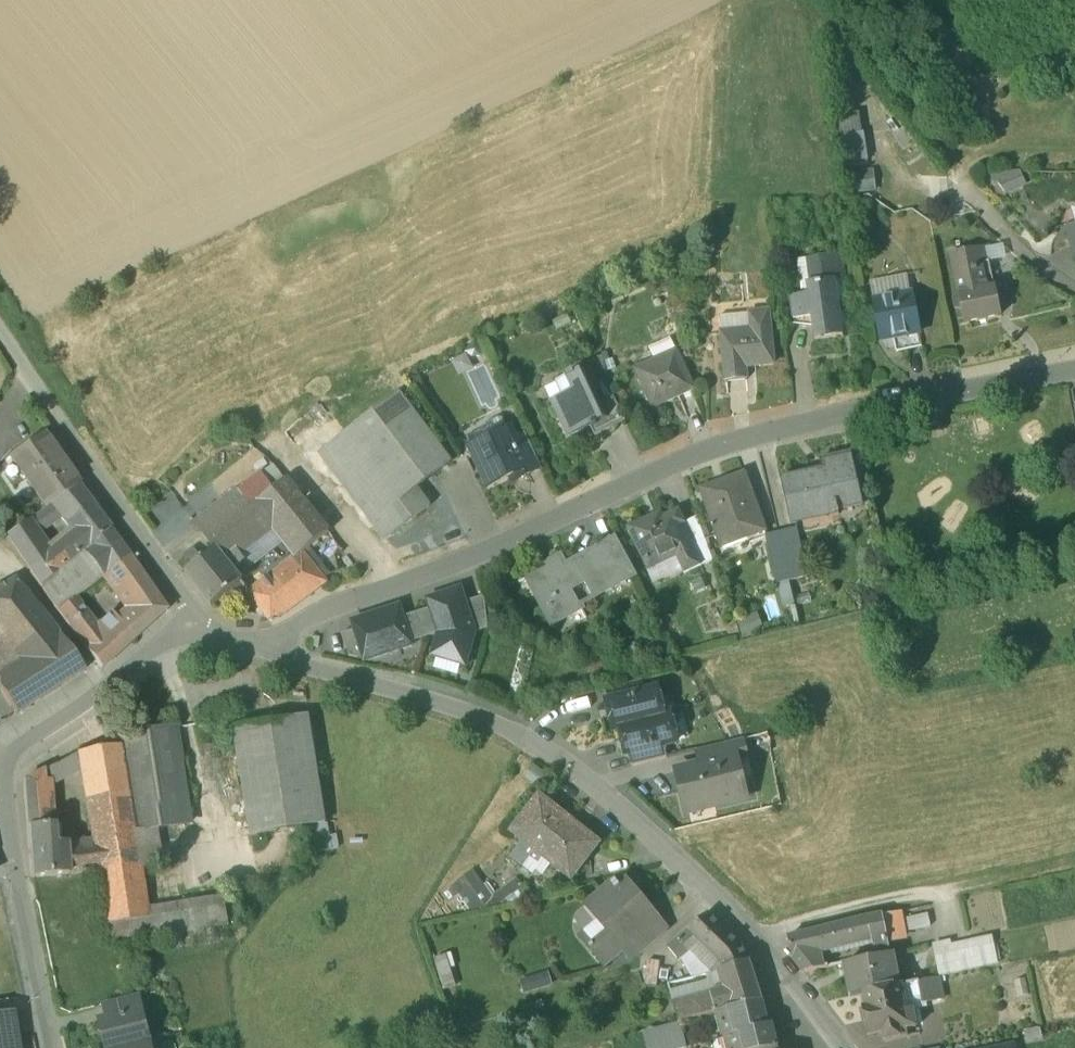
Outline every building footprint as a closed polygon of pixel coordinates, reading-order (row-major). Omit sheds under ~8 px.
[(863,114),(842,115),(844,161),(865,160),(863,114)] [(1020,173),(991,175),(993,185),(998,184),(1005,195),(1025,186),(1020,173)] [(853,176),(855,194),(876,192),(875,175),(853,176)] [(979,250),(951,255),(954,267),(981,261),(979,250)] [(841,255),(799,261),(803,286),(807,285),(809,296),(790,299),(794,326),(814,327),(816,342),(843,338),(834,281),(843,280),(844,274),(841,255)] [(981,261),(954,267),(956,276),(991,269),(989,263),(982,265),(981,261)] [(956,276),(955,276),(959,297),(954,300),(956,310),(962,310),(965,325),(1001,317),(999,308),(1007,306),(1004,291),(996,292),(991,269),(956,276)] [(912,296),(874,303),(881,342),(894,339),(920,334),(912,296)] [(751,331),(721,334),(726,384),(747,382),(746,368),(774,365),(769,313),(750,315),(751,331)] [(920,334),(894,339),(897,353),(922,348),(920,334)] [(694,390),(676,351),(635,370),(650,403),(674,393),(676,399),(694,390)] [(602,403),(586,369),(573,375),(572,373),(567,376),(568,378),(559,382),(568,400),(552,407),(567,438),(591,427),(592,426),(609,418),(602,403)] [(399,393),(319,452),(379,531),(384,527),(391,536),(430,506),(417,489),(451,462),(399,393)] [(614,398),(602,403),(609,418),(592,426),(591,427),(595,436),(625,422),(614,398)] [(498,418),(486,423),(485,429),(490,439),(508,430),(503,420),(498,418)] [(490,439),(489,439),(490,442),(473,451),(489,486),(510,476),(513,482),(528,475),(525,469),(527,469),(513,439),(509,430),(508,430),(490,439)] [(525,433),(513,439),(527,469),(525,469),(528,475),(541,469),(525,433)] [(43,437),(11,459),(46,509),(77,487),(43,437)] [(822,469),(785,477),(794,519),(834,510),(835,514),(839,513),(838,509),(858,505),(847,454),(820,459),(822,469)] [(272,462),(223,500),(238,518),(259,501),(286,479),(272,462)] [(726,483),(701,493),(721,547),(765,530),(744,473),(725,480),(726,483)] [(328,532),(286,479),(259,501),(275,521),(301,554),(302,553),(328,532)] [(88,500),(65,520),(74,531),(55,547),(56,548),(68,564),(110,530),(88,500)] [(223,500),(194,523),(208,541),(238,518),(223,500)] [(238,518),(208,541),(215,549),(216,548),(225,560),(233,554),(275,521),(259,501),(238,518)] [(651,515),(627,527),(635,545),(641,542),(652,568),(676,556),(684,573),(701,565),(682,524),(685,522),(685,521),(679,508),(653,520),(651,515)] [(696,516),(685,521),(685,522),(682,524),(701,565),(712,559),(696,516)] [(47,554),(26,523),(6,536),(41,587),(68,564),(56,548),(47,554)] [(797,527),(779,532),(780,538),(790,580),(808,576),(797,527)] [(68,564),(41,587),(42,589),(41,589),(56,611),(57,611),(72,600),(102,577),(129,558),(110,530),(68,564)] [(636,572),(617,538),(605,544),(624,579),(636,572)] [(780,538),(766,541),(776,583),(790,580),(780,538)] [(565,566),(560,557),(531,573),(546,599),(541,602),(552,622),(581,607),(570,587),(583,580),(592,596),(624,579),(605,544),(565,566)] [(215,549),(185,573),(211,607),(242,582),(234,571),(242,565),(233,554),(225,560),(216,548),(215,549)] [(301,554),(248,593),(269,620),(282,615),(326,582),(302,553),(301,554)] [(129,558),(102,577),(113,590),(132,613),(146,628),(165,610),(129,558)] [(0,588),(0,632),(9,646),(0,651),(0,691),(16,715),(84,671),(63,640),(62,641),(15,580),(0,588)] [(465,603),(460,588),(427,599),(429,608),(416,612),(416,613),(424,638),(438,633),(438,635),(432,655),(466,665),(475,633),(465,603)] [(465,603),(475,633),(487,628),(486,595),(465,603)] [(96,628),(72,600),(57,611),(88,653),(101,669),(146,628),(132,613),(120,624),(111,614),(96,628)] [(410,642),(424,638),(416,613),(403,617),(399,606),(352,621),(355,630),(363,656),(365,661),(411,646),(410,642)] [(363,656),(355,630),(343,634),(350,656),(359,657),(363,656)] [(520,645),(506,702),(519,705),(534,649),(520,645)] [(218,670),(208,669),(206,681),(216,682),(218,670)] [(642,680),(606,688),(609,701),(645,693),(642,680)] [(609,701),(607,702),(613,729),(620,727),(620,726),(664,716),(664,715),(657,690),(645,693),(609,701)] [(664,716),(620,726),(620,727),(626,753),(664,744),(676,741),(670,714),(664,715),(664,716)] [(308,715),(233,727),(250,834),(325,822),(308,715)] [(175,727),(116,736),(118,746),(119,746),(133,831),(160,826),(190,821),(175,727)] [(744,739),(714,746),(717,761),(736,756),(737,759),(747,756),(744,739)] [(664,744),(628,752),(631,765),(667,756),(664,744)] [(118,746),(79,752),(81,768),(87,802),(92,840),(66,842),(69,874),(96,871),(105,924),(147,917),(146,908),(139,867),(133,831),(118,746)] [(79,752),(60,762),(65,772),(81,768),(79,752)] [(700,766),(700,765),(677,771),(687,812),(689,811),(688,807),(707,803),(708,807),(746,798),(737,759),(736,756),(717,761),(710,763),(710,764),(700,766)] [(43,771),(24,780),(28,827),(48,826),(43,771)] [(598,842),(539,796),(512,830),(524,840),(536,849),(544,856),(551,862),(570,877),(598,842)] [(48,844),(48,826),(28,827),(27,827),(32,877),(69,874),(66,842),(48,844)] [(160,826),(133,831),(139,867),(166,863),(160,826)] [(524,840),(511,855),(523,865),(536,849),(524,840)] [(536,849),(523,865),(531,871),(535,867),(544,856),(536,849)] [(551,862),(544,856),(535,867),(542,873),(551,862)] [(494,896),(473,871),(450,892),(455,899),(460,895),(474,911),(549,891),(537,877),(525,887),(516,877),(494,896)] [(619,886),(615,881),(588,902),(609,928),(588,946),(604,965),(630,944),(630,943),(659,919),(626,880),(619,886)] [(224,895),(181,902),(186,931),(229,923),(224,895)] [(181,902),(146,908),(147,917),(151,936),(186,931),(181,902)] [(707,914),(680,937),(690,949),(713,973),(719,971),(748,961),(742,948),(707,914)] [(897,914),(881,917),(886,944),(902,941),(897,914)] [(928,914),(903,920),(905,932),(930,927),(928,914)] [(881,916),(860,920),(865,941),(872,939),(873,946),(886,944),(881,917),(881,916)] [(147,917),(105,924),(108,943),(151,936),(147,917)] [(659,919),(630,943),(630,944),(639,954),(668,930),(659,919)] [(860,920),(788,938),(792,958),(804,973),(824,968),(820,952),(865,941),(860,920)] [(680,937),(668,947),(677,958),(680,956),(690,949),(680,937)] [(991,939),(952,947),(958,973),(996,964),(991,939)] [(951,943),(933,946),(939,976),(958,973),(952,947),(951,943)] [(886,944),(873,946),(876,958),(887,956),(889,955),(886,944)] [(713,973),(690,949),(680,956),(694,978),(713,973)] [(876,958),(846,964),(852,996),(865,994),(893,988),(887,956),(876,958)] [(748,961),(719,971),(725,988),(693,997),(699,1017),(717,1013),(761,1001),(748,961)] [(936,978),(918,982),(921,997),(922,1004),(926,1003),(927,1006),(938,1004),(937,1001),(941,1000),(941,999),(936,978)] [(918,982),(901,986),(904,1000),(921,997),(918,982)] [(893,988),(865,994),(867,1009),(863,1010),(868,1035),(884,1031),(886,1040),(907,1036),(906,1029),(915,1027),(912,1011),(906,1012),(904,1000),(901,986),(893,988)] [(132,997),(104,1004),(108,1018),(108,1019),(136,1012),(136,1011),(132,997)] [(693,997),(673,1003),(678,1022),(680,1022),(699,1017),(693,997)] [(10,1012),(8,998),(0,1000),(0,1013),(10,1012)] [(717,1013),(723,1038),(725,1037),(728,1047),(777,1047),(771,1024),(767,1025),(761,1001),(717,1013)] [(108,1019),(108,1018),(100,1020),(107,1047),(123,1047),(150,1041),(142,1010),(136,1011),(136,1012),(108,1019)] [(10,1012),(0,1013),(0,1047),(16,1047),(10,1012)] [(643,1031),(647,1047),(684,1047),(686,1047),(680,1022),(678,1022),(643,1031)]
